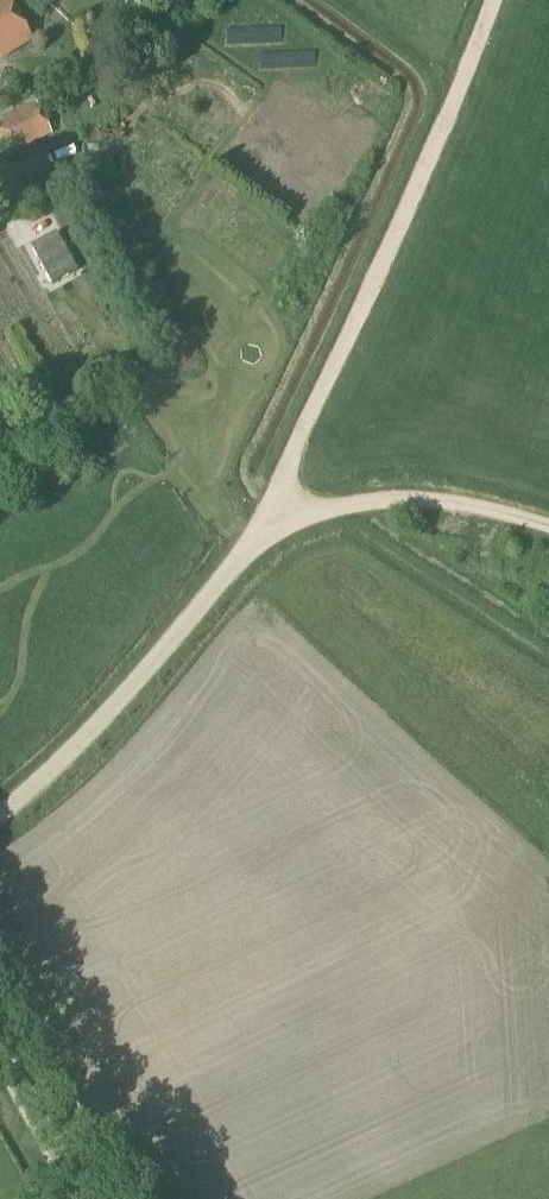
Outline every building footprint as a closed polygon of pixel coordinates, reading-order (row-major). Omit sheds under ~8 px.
[(26,42),(1,0),(0,0),(0,58),(26,42)] [(10,155),(50,135),(35,105),(0,123),(0,136),(10,155)] [(56,234),(30,248),(51,286),(77,272),(56,234)]
